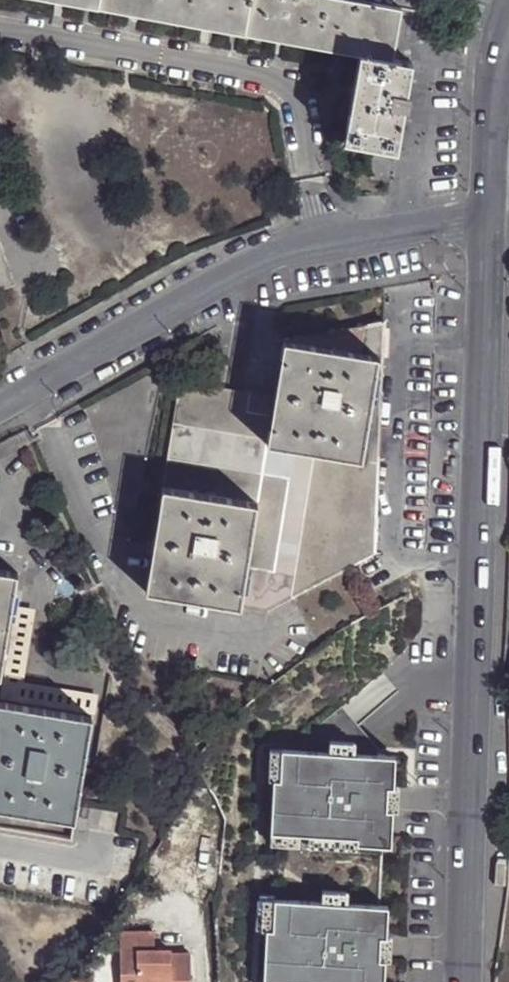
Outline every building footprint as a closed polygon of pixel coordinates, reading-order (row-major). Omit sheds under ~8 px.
[(168,21),(172,0),(95,0),(94,8),(168,21)] [(243,34),(249,0),(172,0),(168,21),(243,34)] [(326,0),(249,0),(243,34),(317,48),(326,0)] [(391,60),(400,9),(351,0),(326,0),(317,48),(358,56),(358,54),(391,60)] [(411,64),(391,60),(358,54),(358,56),(344,142),(396,152),(404,105),(407,106),(408,97),(406,97),(411,64)] [(14,286),(0,242),(0,290),(14,286)] [(276,396),(250,392),(188,382),(179,388),(162,487),(159,512),(145,591),(268,613),(370,557),(375,555),(384,323),(382,324),(284,342),(276,396)] [(0,566),(0,672),(15,568),(0,566)] [(0,691),(0,694),(96,709),(98,689),(22,677),(32,606),(13,603),(0,691)] [(93,711),(0,697),(0,808),(77,820),(83,773),(95,775),(96,768),(84,767),(93,711)] [(334,735),(333,748),(360,749),(361,737),(334,735)] [(285,777),(286,746),(273,745),(272,776),(277,776),(285,777)] [(286,746),(285,777),(277,776),(275,810),(288,811),(287,842),(283,898),(279,898),(276,931),(271,931),(267,981),(288,981),(380,981),(381,959),(382,935),(388,808),(390,782),(391,750),(360,749),(333,748),(286,746)] [(404,783),(390,782),(388,808),(403,808),(404,783)] [(287,842),(288,811),(275,810),(274,841),(287,842)] [(276,931),(279,898),(265,897),(263,930),(271,931),(276,931)] [(121,931),(123,981),(193,981),(192,950),(156,951),(155,930),(121,931)] [(396,935),(382,935),(381,959),(395,960),(396,935)]
